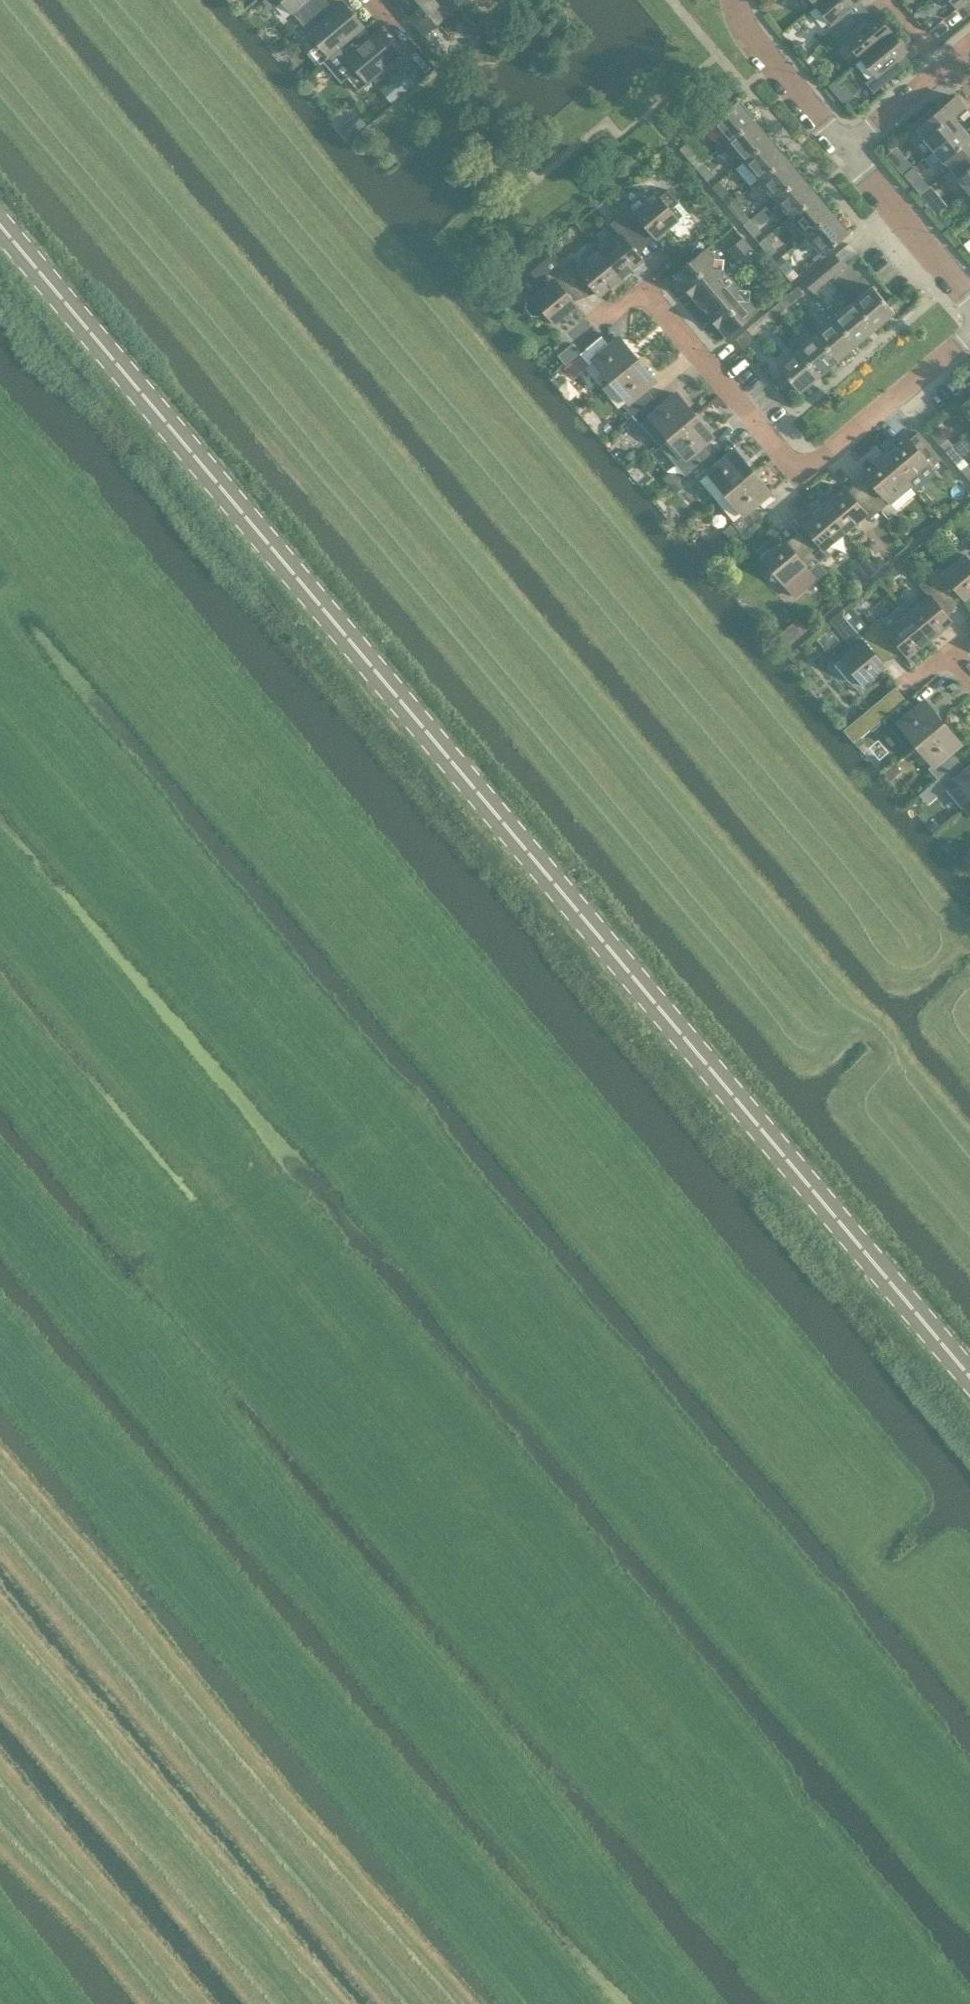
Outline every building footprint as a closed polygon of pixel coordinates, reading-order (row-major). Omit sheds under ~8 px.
[(273,8),(282,0),(300,21),(322,2),(320,0),(267,0),(273,8)] [(423,33),(436,22),(448,12),(441,3),(445,0),(395,0),(423,33)] [(835,34),(836,34),(843,28),(842,28),(866,8),(859,0),(823,0),(816,6),(830,23),(828,25),(835,34)] [(958,8),(962,4),(969,12),(969,11),(969,0),(950,0),(958,8)] [(338,49),(361,30),(364,28),(341,1),(329,11),(322,2),(300,21),(318,43),(309,51),(321,65),(338,49)] [(836,34),(835,34),(832,36),(837,43),(840,44),(844,43),(847,41),(861,58),(891,32),(876,14),(873,16),(866,8),(842,28),(843,28),(836,34)] [(401,54),(388,39),(379,28),(368,38),(361,30),(338,49),(355,69),(346,77),(357,90),(401,54)] [(861,58),(875,75),(865,83),(874,93),(888,81),(911,62),(903,53),(907,50),(891,32),(861,58)] [(835,81),(828,86),(833,93),(840,87),(835,81)] [(916,129),(933,149),(958,127),(950,117),(963,107),(955,97),(916,129)] [(735,104),(712,124),(721,134),(715,139),(722,148),(728,142),(754,120),(738,101),(735,104)] [(754,120),(728,142),(743,161),(770,138),(754,120)] [(933,149),(950,169),(969,152),(969,135),(967,138),(958,127),(933,149)] [(770,138),(743,161),(759,180),(786,158),(770,138)] [(680,150),(691,163),(698,157),(687,144),(680,150)] [(950,169),(966,188),(969,185),(969,152),(950,169)] [(786,158),(759,180),(775,198),(801,176),(786,158)] [(703,163),(697,168),(707,181),(714,175),(703,163)] [(801,176),(775,198),(791,217),(817,195),(801,176)] [(730,194),(719,181),(712,187),(723,200),(730,194)] [(632,206),(621,215),(640,237),(649,229),(657,238),(669,228),(670,229),(672,231),(690,215),(680,203),(668,190),(659,197),(656,193),(643,205),(638,200),(632,206)] [(817,195),(791,217),(806,236),(833,214),(817,195)] [(735,200),(728,206),(739,219),(746,213),(735,200)] [(833,214),(806,236),(823,256),(849,233),(833,214)] [(620,233),(599,251),(622,279),(644,260),(631,245),(640,237),(621,215),(611,224),(620,233)] [(761,232),(750,218),(743,224),(754,237),(761,232)] [(777,250),(766,237),(759,243),(770,256),(777,250)] [(742,251),(735,257),(744,268),(758,256),(743,238),(736,244),(742,251)] [(676,276),(701,306),(731,280),(706,250),(676,276)] [(550,255),(578,289),(587,282),(601,297),(622,279),(599,251),(579,268),(571,258),(561,266),(551,255),(550,255)] [(835,254),(819,267),(821,268),(830,278),(845,265),(836,255),(835,254)] [(544,288),(533,298),(532,296),(526,301),(526,308),(531,315),(538,316),(544,311),(556,325),(578,307),(570,297),(578,289),(550,255),(530,272),(544,288)] [(793,269),(782,256),(775,262),(786,275),(793,269)] [(819,267),(803,280),(805,282),(813,292),(830,278),(821,268),(819,267)] [(701,306),(727,336),(757,310),(731,280),(701,306)] [(798,286),(785,297),(791,304),(804,293),(798,286)] [(854,303),(877,328),(895,313),(873,286),(854,303)] [(780,301),(766,312),(767,313),(772,319),(786,308),(780,301)] [(835,319),(857,345),(877,328),(854,303),(835,319)] [(766,312),(746,329),(752,337),(772,319),(766,312)] [(816,334),(838,361),(857,345),(835,319),(816,334)] [(798,350),(820,376),(838,361),(816,334),(798,350)] [(601,336),(580,353),(582,355),(589,364),(590,366),(594,362),(611,382),(638,359),(620,338),(610,347),(603,338),(601,336)] [(801,393),(820,376),(798,350),(778,366),(801,393)] [(624,406),(632,416),(654,398),(646,388),(655,380),(638,359),(611,382),(628,403),(624,406)] [(654,398),(632,416),(640,426),(642,424),(659,445),(694,416),(676,395),(662,407),(654,398)] [(969,419),(969,398),(959,407),(969,419)] [(694,416),(659,445),(684,474),(688,470),(690,472),(711,454),(703,445),(712,437),(694,416)] [(929,432),(940,445),(947,439),(936,426),(929,432)] [(884,454),(906,481),(926,464),(930,469),(941,459),(923,438),(913,446),(905,436),(884,454)] [(952,445),(945,451),(956,464),(963,459),(952,445)] [(698,482),(700,480),(718,501),(752,472),(733,451),(719,463),(711,454),(690,472),(698,482)] [(870,481),(861,488),(880,511),(890,502),(886,498),(906,481),(884,454),(863,472),(870,481)] [(961,470),(969,481),(969,467),(968,464),(961,470)] [(663,478),(672,487),(681,479),(673,469),(663,478)] [(718,501),(734,520),(732,523),(740,533),(762,515),(753,505),(768,492),(752,472),(718,501)] [(681,479),(672,487),(677,493),(686,484),(681,479)] [(822,506),(845,532),(864,516),(868,521),(880,511),(861,488),(851,497),(844,488),(822,506)] [(809,532),(799,540),(826,572),(827,571),(819,562),(828,554),(824,549),(845,532),(822,506),(802,523),(809,532)] [(761,558),(783,584),(796,598),(826,572),(799,540),(790,548),(783,540),(761,558)] [(948,597),(956,590),(964,599),(969,594),(969,562),(963,555),(943,572),(939,567),(929,575),(948,597)] [(902,606),(929,639),(951,621),(938,605),(948,597),(929,575),(919,584),(928,595),(920,601),(915,595),(902,606)] [(876,657),(886,649),(868,627),(867,627),(849,605),(829,622),(852,649),(834,664),(849,681),(855,676),(862,685),(884,666),(876,657)] [(868,627),(886,649),(894,642),(907,657),(929,639),(902,606),(882,623),(878,618),(868,627)] [(943,722),(924,699),(915,707),(909,700),(886,718),(883,721),(909,751),(917,744),(943,722)] [(928,768),(937,778),(959,760),(951,750),(960,742),(943,722),(917,744),(933,763),(928,768)] [(966,768),(959,760),(937,778),(963,809),(969,803),(969,765),(966,768)]
